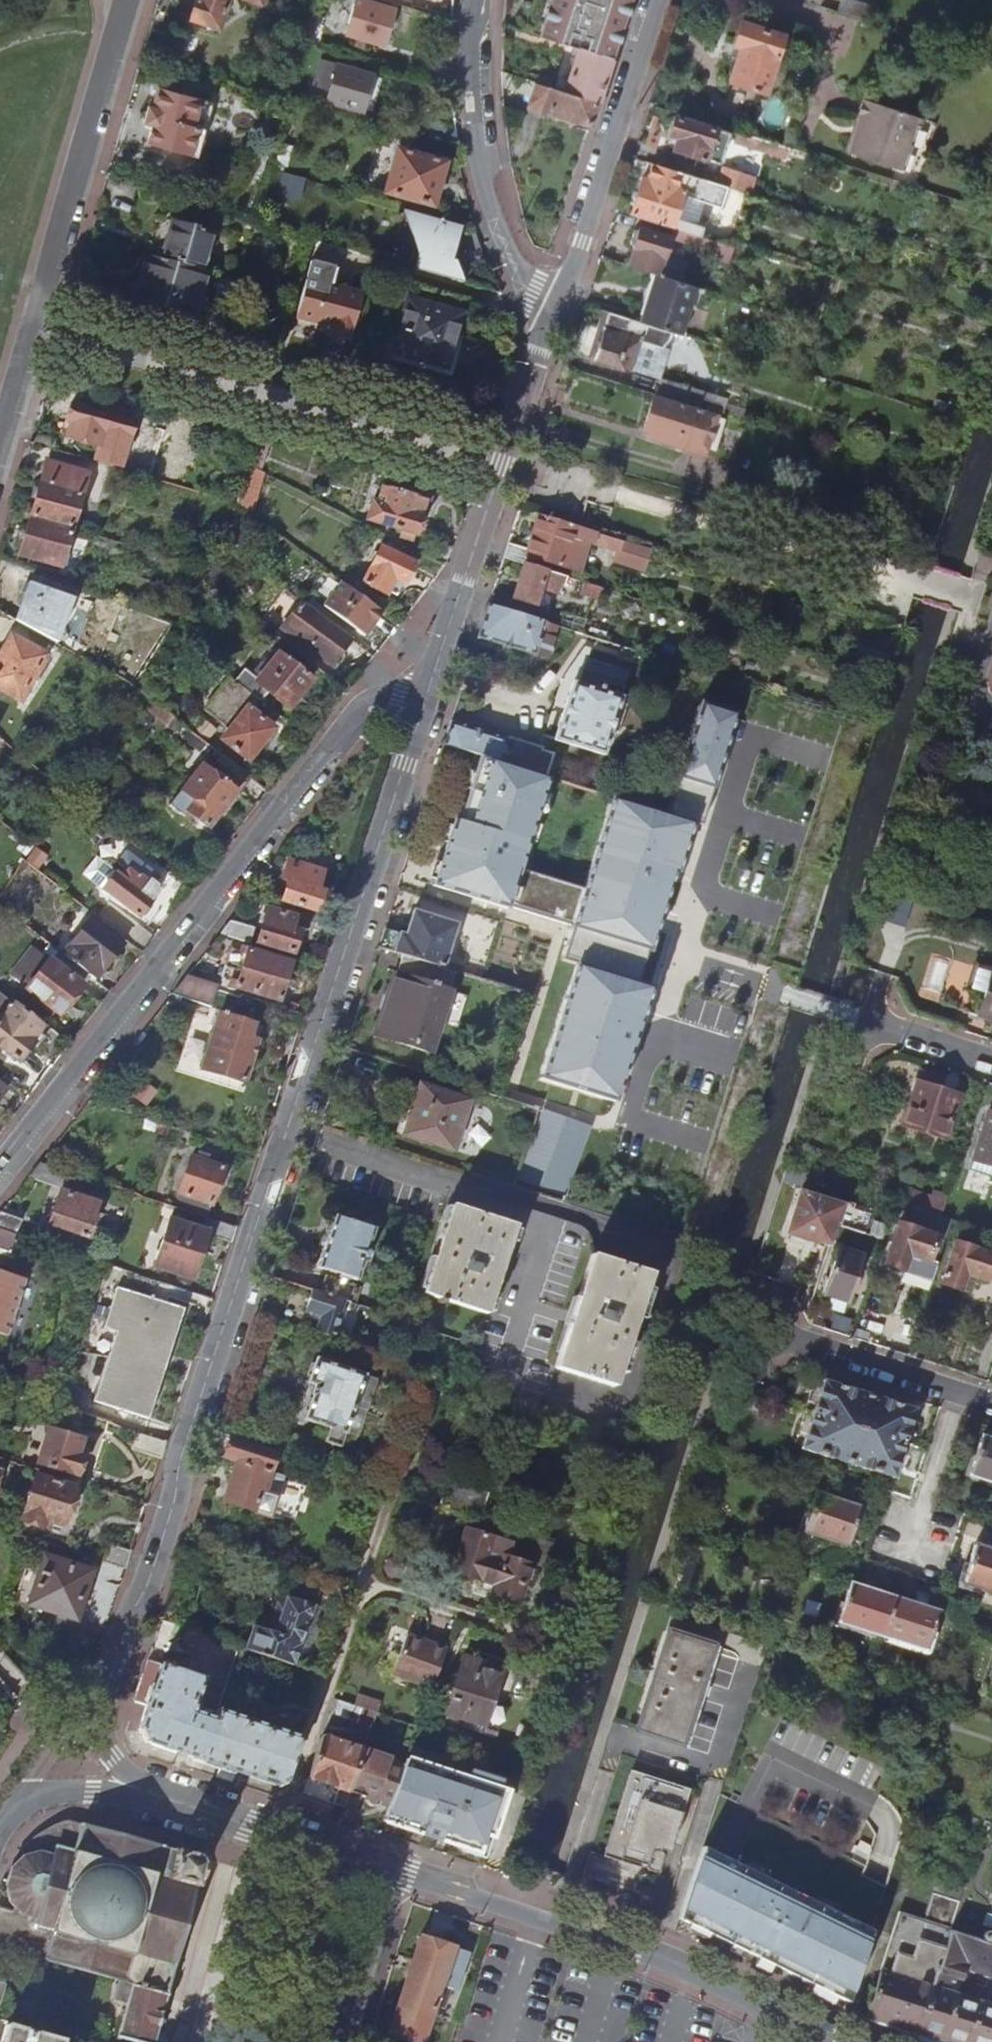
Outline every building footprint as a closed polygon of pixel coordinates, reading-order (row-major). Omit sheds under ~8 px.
[(192,18),(220,27),(228,0),(197,0),(192,18)] [(368,0),(356,0),(345,38),(364,43),(365,38),(383,44),(394,7),(368,0)] [(541,35),(540,37),(578,50),(579,49),(612,60),(632,0),(552,0),(541,35)] [(837,14),(855,20),(872,25),(877,10),(844,0),(842,0),(837,14)] [(741,23),(734,43),(742,46),(730,80),(763,92),(780,43),(785,45),(787,40),(780,37),(780,36),(741,23)] [(578,50),(565,93),(598,104),(612,60),(579,49),(578,50)] [(328,61),(323,77),(342,83),(336,103),(365,111),(376,74),(358,69),(358,64),(348,61),(346,67),(328,61)] [(532,82),(528,94),(524,104),(591,126),(598,104),(565,93),(532,82)] [(213,101),(159,86),(153,106),(150,105),(145,121),(154,123),(148,142),(198,156),(213,101)] [(861,101),(856,118),(860,120),(855,136),(853,135),(847,154),(898,170),(903,153),(911,155),(922,120),(861,101)] [(676,116),(670,134),(678,136),(674,150),(715,163),(725,132),(676,116)] [(787,158),(789,149),(788,148),(730,130),(727,139),(787,158)] [(441,159),(462,165),(459,146),(429,137),(424,154),(431,156),(430,160),(400,151),(387,193),(433,207),(446,164),(440,162),(441,159)] [(392,153),(377,149),(370,180),(384,184),(392,153)] [(721,166),(715,184),(726,187),(743,192),(748,176),(721,166)] [(643,176),(630,214),(699,236),(701,236),(703,226),(695,224),(675,217),(682,196),(702,201),(720,206),(726,187),(715,184),(687,175),(683,189),(647,177),(643,176)] [(410,234),(416,214),(399,209),(419,258),(425,238),(410,234)] [(449,260),(458,227),(416,214),(410,234),(425,238),(419,258),(416,268),(461,281),(453,261),(449,260)] [(174,224),(163,259),(205,271),(215,236),(174,224)] [(635,244),(628,265),(655,273),(659,274),(671,236),(641,226),(640,229),(635,230),(632,240),(635,244)] [(729,260),(733,246),(701,236),(699,236),(694,249),(729,260)] [(195,316),(207,272),(205,271),(163,259),(147,254),(134,298),(195,316)] [(655,273),(640,321),(672,331),(680,334),(694,285),(659,274),(655,273)] [(350,342),(364,296),(308,280),(298,316),(334,327),(331,336),(350,342)] [(394,352),(448,368),(464,314),(409,298),(394,352)] [(670,339),(672,331),(640,321),(609,311),(594,357),(645,373),(655,344),(661,345),(670,339)] [(662,378),(657,394),(717,413),(722,415),(726,402),(702,394),(703,391),(662,378)] [(704,454),(717,413),(657,394),(654,394),(643,430),(662,436),(661,440),(704,454)] [(66,439),(100,448),(110,415),(72,403),(67,422),(70,423),(66,439)] [(260,471),(247,463),(235,502),(248,512),(260,471)] [(48,466),(33,519),(72,530),(88,478),(48,466)] [(428,498),(414,494),(413,498),(383,489),(378,504),(374,503),(368,521),(417,536),(424,512),(428,513),(430,504),(426,502),(428,498)] [(607,549),(610,539),(540,517),(529,550),(510,544),(505,559),(524,565),(525,565),(526,564),(529,557),(560,566),(569,538),(607,549)] [(61,569),(72,530),(33,519),(21,558),(61,569)] [(404,583),(414,564),(380,546),(361,583),(384,595),(386,591),(395,594),(401,582),(404,583)] [(562,588),(566,576),(526,564),(525,565),(524,565),(514,599),(534,606),(540,588),(560,594),(562,588)] [(562,588),(582,595),(586,583),(566,576),(562,588)] [(363,637),(382,613),(341,582),(323,606),(363,637)] [(600,600),(603,588),(586,583),(582,595),(600,600)] [(32,584),(17,621),(59,644),(75,600),(32,584)] [(332,668),(352,641),(304,604),(283,631),(332,668)] [(554,638),(558,626),(490,605),(479,638),(537,657),(544,635),(554,638)] [(563,615),(559,627),(577,633),(581,634),(584,621),(563,615)] [(21,703),(48,656),(12,635),(0,656),(0,691),(21,703)] [(244,670),(234,683),(260,703),(268,694),(289,711),(312,682),(278,655),(258,681),(244,670)] [(252,714),(260,703),(234,683),(229,678),(204,710),(228,731),(222,739),(249,760),(273,730),(252,714)] [(544,738),(603,756),(622,699),(562,681),(544,738)] [(731,716),(695,704),(660,816),(689,826),(696,828),(731,716)] [(208,758),(212,755),(215,750),(181,723),(175,731),(208,758)] [(508,742),(452,725),(446,745),(482,758),(544,778),(554,753),(509,740),(508,742)] [(239,791),(249,778),(215,750),(212,755),(218,761),(212,769),(239,791)] [(526,871),(555,780),(544,778),(482,758),(439,889),(512,912),(526,871)] [(235,792),(202,767),(183,791),(181,789),(168,805),(182,817),(187,812),(207,828),(235,792)] [(638,986),(689,826),(660,816),(635,806),(617,800),(586,890),(576,930),(564,962),(578,967),(638,986)] [(127,851),(118,863),(124,868),(119,875),(116,873),(103,889),(139,918),(141,915),(145,918),(154,906),(152,904),(154,901),(153,899),(161,888),(150,879),(155,873),(127,851)] [(289,861),(282,882),(287,884),(282,899),(316,911),(323,891),(317,889),(322,871),(289,861)] [(526,871),(512,912),(576,930),(586,890),(526,871)] [(876,917),(904,926),(911,904),(882,895),(876,917)] [(291,928),(296,911),(278,905),(276,911),(269,909),(258,941),(295,953),(301,931),(291,928)] [(404,936),(385,930),(378,949),(402,956),(441,970),(456,925),(412,911),(404,936)] [(114,913),(106,924),(132,945),(140,934),(114,913)] [(257,924),(235,916),(221,933),(250,943),(257,924)] [(89,918),(61,954),(68,959),(90,976),(94,979),(99,973),(122,943),(89,918)] [(250,947),(244,944),(242,950),(232,948),(228,960),(244,965),(242,970),(227,965),(222,978),(229,980),(227,988),(234,990),(236,987),(279,1001),(292,962),(249,949),(250,947)] [(59,1015),(90,976),(68,959),(61,969),(37,950),(26,963),(38,974),(26,988),(45,1003),(42,1007),(51,1014),(54,1011),(59,1015)] [(448,993),(454,974),(441,970),(402,956),(376,1035),(431,1054),(451,994),(448,993)] [(959,961),(954,977),(968,981),(973,965),(959,961)] [(638,986),(578,967),(542,1080),(615,1103),(650,990),(638,986)] [(212,1007),(217,990),(218,985),(188,975),(173,994),(212,1007)] [(991,1023),(991,983),(980,1019),(991,1023)] [(18,1062),(28,1048),(32,1050),(40,1040),(38,1037),(44,1028),(0,994),(0,1047),(18,1062)] [(255,1026),(221,1014),(202,1070),(245,1084),(258,1042),(251,1039),(255,1026)] [(901,1127),(948,1143),(962,1100),(915,1084),(901,1127)] [(403,1137),(454,1154),(471,1104),(420,1086),(403,1137)] [(543,1105),(515,1177),(566,1196),(594,1125),(543,1105)] [(987,1116),(972,1163),(991,1170),(991,1117),(987,1116)] [(190,1158),(173,1208),(203,1218),(206,1220),(223,1169),(190,1158)] [(972,1163),(969,1173),(991,1180),(991,1170),(972,1163)] [(820,1243),(831,1246),(837,1229),(865,1238),(873,1214),(804,1191),(788,1237),(819,1247),(820,1243)] [(61,1192),(50,1225),(90,1239),(97,1220),(95,1219),(99,1205),(61,1192)] [(913,1195),(908,1209),(920,1213),(941,1220),(946,1205),(913,1195)] [(481,1314),(459,1382),(537,1408),(551,1368),(607,1387),(646,1274),(589,1254),(588,1246),(584,1235),(578,1227),(571,1223),(481,1196),(475,1214),(449,1205),(419,1294),(433,1299),(433,1303),(438,1305),(441,1302),(481,1314)] [(1,1212),(0,1213),(0,1229),(17,1235),(22,1220),(1,1212)] [(906,1278),(931,1286),(951,1223),(941,1220),(920,1213),(913,1232),(899,1228),(886,1268),(906,1275),(906,1278)] [(318,1269),(357,1282),(363,1263),(367,1264),(372,1250),(368,1248),(374,1230),(335,1217),(318,1269)] [(208,1236),(231,1244),(236,1230),(206,1220),(203,1218),(199,1231),(170,1221),(158,1254),(197,1268),(208,1236)] [(17,1235),(0,1229),(0,1249),(11,1253),(17,1235)] [(991,1264),(991,1257),(955,1245),(942,1287),(962,1293),(967,1277),(986,1283),(991,1264)] [(850,1305),(863,1261),(838,1252),(823,1296),(831,1299),(847,1304),(850,1305)] [(6,1336),(25,1279),(0,1271),(0,1334),(6,1336)] [(324,1277),(319,1294),(343,1302),(350,1304),(355,1287),(324,1277)] [(187,1312),(121,1290),(108,1330),(120,1335),(97,1403),(151,1421),(187,1312)] [(332,1340),(340,1313),(343,1302),(319,1294),(313,1291),(306,1314),(319,1319),(315,1334),(332,1340)] [(831,1299),(828,1311),(843,1316),(847,1304),(831,1299)] [(340,1313),(389,1329),(392,1318),(384,1316),(350,1304),(343,1302),(340,1313)] [(323,1445),(338,1450),(343,1435),(356,1440),(376,1381),(315,1361),(307,1385),(313,1387),(310,1397),(311,1397),(303,1422),(327,1430),(323,1445)] [(891,1480),(902,1446),(913,1413),(822,1383),(800,1450),(846,1465),(891,1480)] [(37,1466),(77,1480),(83,1461),(77,1458),(82,1442),(48,1432),(37,1466)] [(132,1450),(161,1460),(166,1445),(137,1435),(132,1450)] [(271,1474),(278,1455),(220,1437),(213,1457),(234,1464),(222,1504),(270,1519),(276,1500),(265,1496),(267,1491),(278,1495),(283,1479),(271,1474)] [(991,1486),(991,1445),(979,1441),(968,1478),(991,1486)] [(49,1525),(60,1528),(73,1490),(35,1478),(21,1522),(47,1531),(49,1525)] [(448,1483),(439,1508),(480,1521),(488,1494),(469,1488),(468,1490),(448,1483)] [(846,1549),(858,1511),(814,1496),(801,1534),(846,1549)] [(450,1574),(463,1578),(477,1535),(463,1531),(450,1574)] [(509,1545),(477,1535),(463,1578),(492,1587),(489,1595),(517,1604),(529,1567),(505,1559),(509,1545)] [(101,1543),(95,1562),(124,1571),(130,1552),(101,1543)] [(973,1549),(961,1588),(991,1598),(991,1555),(973,1549)] [(90,1574),(43,1558),(28,1606),(57,1615),(53,1631),(83,1640),(89,1624),(86,1623),(92,1602),(83,1599),(90,1574)] [(835,1625),(880,1639),(892,1602),(847,1587),(835,1625)] [(253,1630),(246,1650),(246,1652),(292,1668),(308,1618),(314,1619),(317,1610),(287,1600),(284,1607),(278,1605),(268,1634),(253,1630)] [(937,1616),(892,1602),(880,1639),(925,1654),(937,1616)] [(654,1675),(635,1734),(685,1749),(704,1691),(717,1646),(668,1631),(654,1675)] [(431,1692),(448,1649),(432,1643),(431,1646),(407,1637),(392,1677),(431,1692)] [(206,1667),(163,1653),(159,1664),(147,1661),(133,1702),(146,1706),(138,1729),(147,1746),(200,1763),(272,1787),(284,1783),(299,1739),(281,1733),(285,1722),(270,1717),(266,1728),(218,1712),(217,1712),(213,1721),(190,1713),(199,1688),(204,1690),(207,1682),(201,1681),(206,1667)] [(479,1736),(494,1741),(503,1712),(489,1707),(500,1671),(463,1660),(445,1717),(481,1728),(479,1736)] [(356,1725),(371,1731),(376,1717),(333,1701),(322,1733),(335,1732),(347,1735),(350,1727),(354,1728),(356,1725)] [(347,1735),(343,1746),(363,1753),(371,1731),(356,1725),(354,1728),(350,1727),(347,1735)] [(363,1753),(343,1746),(320,1738),(301,1796),(331,1807),(331,1805),(343,1809),(348,1794),(363,1753)] [(387,1808),(381,1822),(484,1857),(509,1781),(410,1748),(402,1767),(390,1800),(387,1808)] [(402,1767),(363,1753),(348,1794),(387,1808),(390,1800),(402,1767)] [(688,1790),(632,1773),(604,1859),(610,1861),(638,1870),(639,1867),(641,1868),(644,1869),(643,1872),(656,1876),(662,1857),(666,1858),(688,1790)] [(45,1961),(119,1982),(132,1985),(126,2007),(117,2036),(141,2041),(153,2041),(188,1920),(205,1858),(79,1821),(73,1845),(55,1841),(52,1850),(40,1847),(22,1852),(9,1864),(4,1880),(9,1900),(16,1906),(23,1913),(33,1915),(31,1926),(51,1931),(45,1961)] [(757,1961),(847,2005),(870,1933),(734,1865),(702,1850),(678,1922),(700,1933),(744,1954),(746,1950),(759,1956),(757,1961)] [(896,1918),(865,2019),(882,2025),(917,2036),(949,1934),(958,1906),(931,1897),(921,1926),(896,1918)] [(16,1906),(13,1911),(0,1907),(0,1956),(43,1968),(45,1961),(51,1931),(31,1926),(33,1915),(23,1913),(16,1906)] [(949,1934),(917,2036),(937,2041),(991,2041),(991,2008),(943,1993),(948,1978),(962,1983),(966,1970),(991,1978),(991,1948),(949,1934)] [(413,2041),(424,2041),(435,2007),(442,1986),(455,1949),(421,1938),(412,1964),(389,2034),(413,2041)] [(455,1949),(442,1986),(452,1989),(456,1990),(468,1953),(455,1949)] [(113,2003),(126,2007),(132,1985),(119,1982),(113,2003)] [(435,2007),(444,2010),(452,1989),(442,1986),(435,2007)] [(63,2038),(4,2022),(0,2035),(0,2041),(62,2041),(63,2038)]
